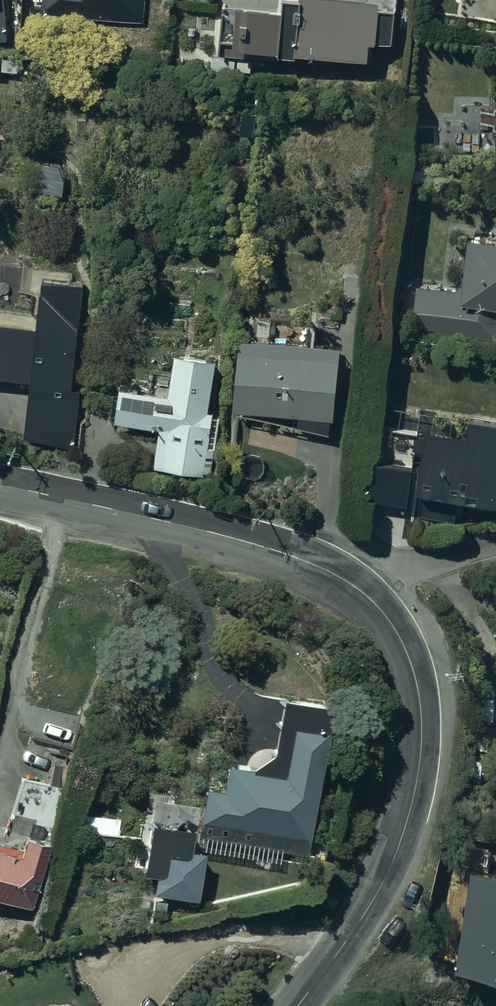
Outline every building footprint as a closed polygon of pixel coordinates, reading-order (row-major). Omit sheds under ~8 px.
[(224,12),(219,61),(237,61),(237,75),(251,75),(252,61),(277,63),(277,67),(367,71),(368,55),(374,55),(375,51),(391,52),(393,18),(377,18),(377,3),(313,0),(300,0),(299,8),(281,8),(281,14),(224,12)] [(466,247),(462,295),(417,291),(413,331),(434,333),(434,341),(495,346),(495,250),(466,247)] [(0,321),(0,375),(33,378),(27,443),(74,448),(80,391),(74,390),(85,280),(42,276),(37,324),(0,321)] [(238,350),(232,419),(295,425),(294,432),(329,438),(329,427),(334,427),(338,356),(238,350)] [(214,368),(173,363),(171,382),(151,380),(149,400),(118,396),(115,431),(158,435),(154,473),(203,478),(203,476),(210,477),(213,450),(209,450),(212,418),(207,418),(214,368)] [(425,439),(420,473),(373,466),(367,506),(405,512),(407,503),(414,504),(412,516),(460,526),(463,513),(495,520),(495,436),(468,430),(464,447),(425,439)] [(308,848),(332,689),(282,681),(273,739),(253,754),(228,751),(224,781),(205,778),(200,815),(151,808),(143,860),(166,864),(163,882),(197,887),(203,844),(281,855),(283,844),(308,848)] [(121,816),(79,807),(76,824),(117,833),(121,816)] [(0,831),(0,886),(33,895),(51,827),(25,820),(21,837),(0,831)]
